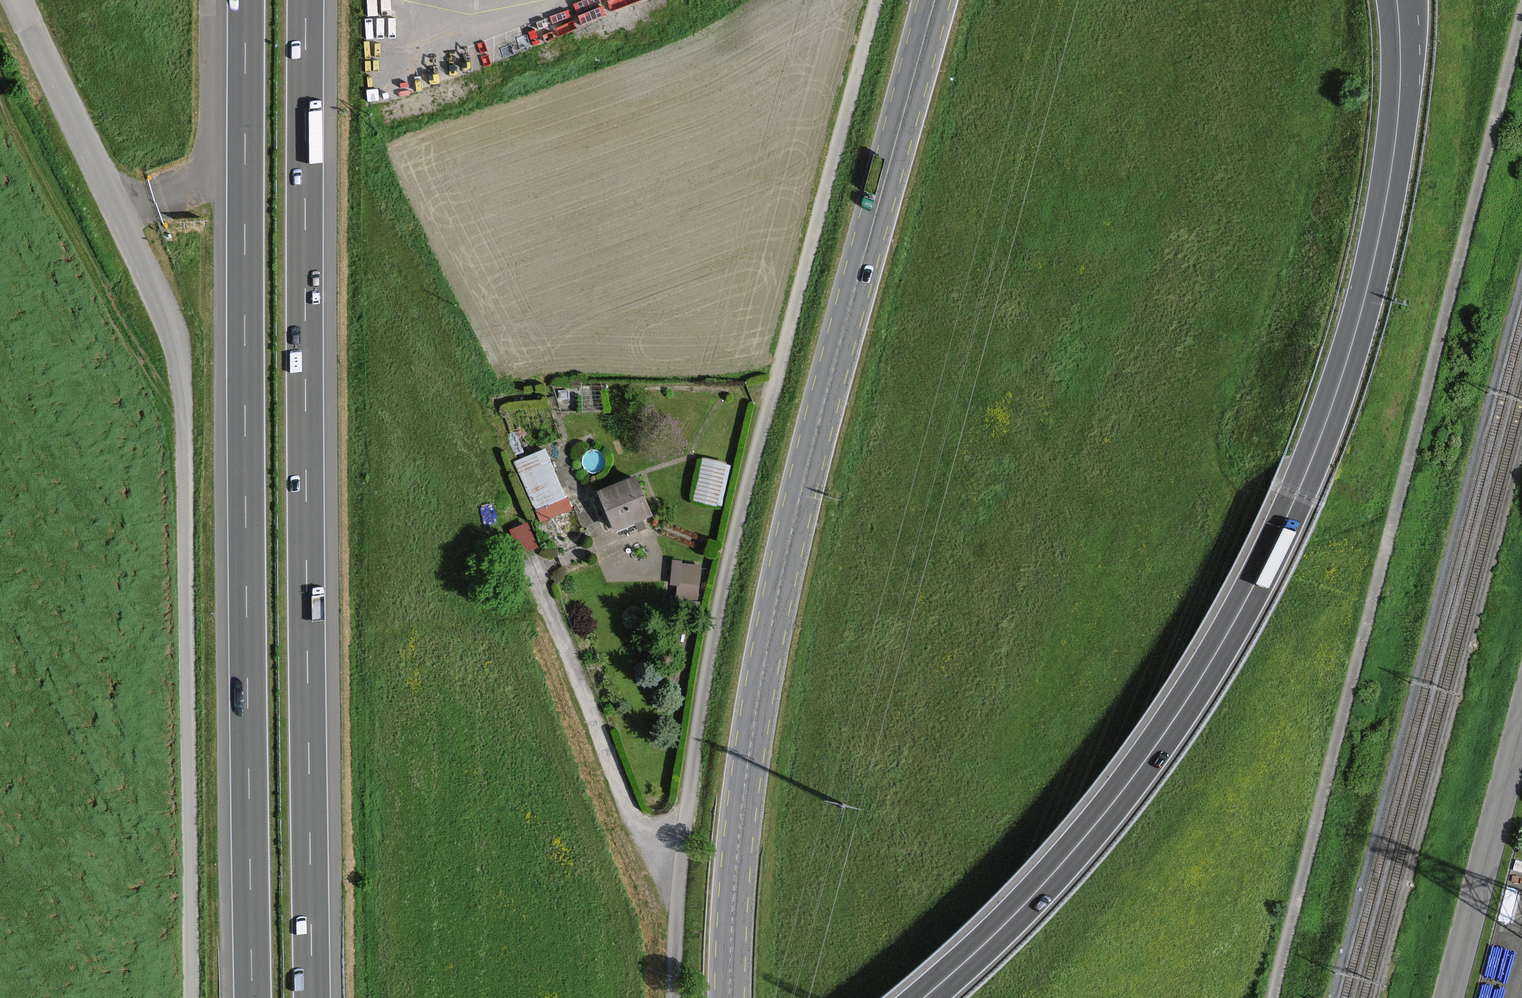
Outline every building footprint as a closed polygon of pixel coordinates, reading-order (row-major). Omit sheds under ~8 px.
[(551,444),(517,454),(537,518),(571,508),(551,444)] [(705,453),(695,495),(722,502),(732,460),(705,453)] [(650,515),(634,478),(601,492),(617,529),(650,515)] [(673,592),(699,595),(703,560),(678,556),(673,592)]
